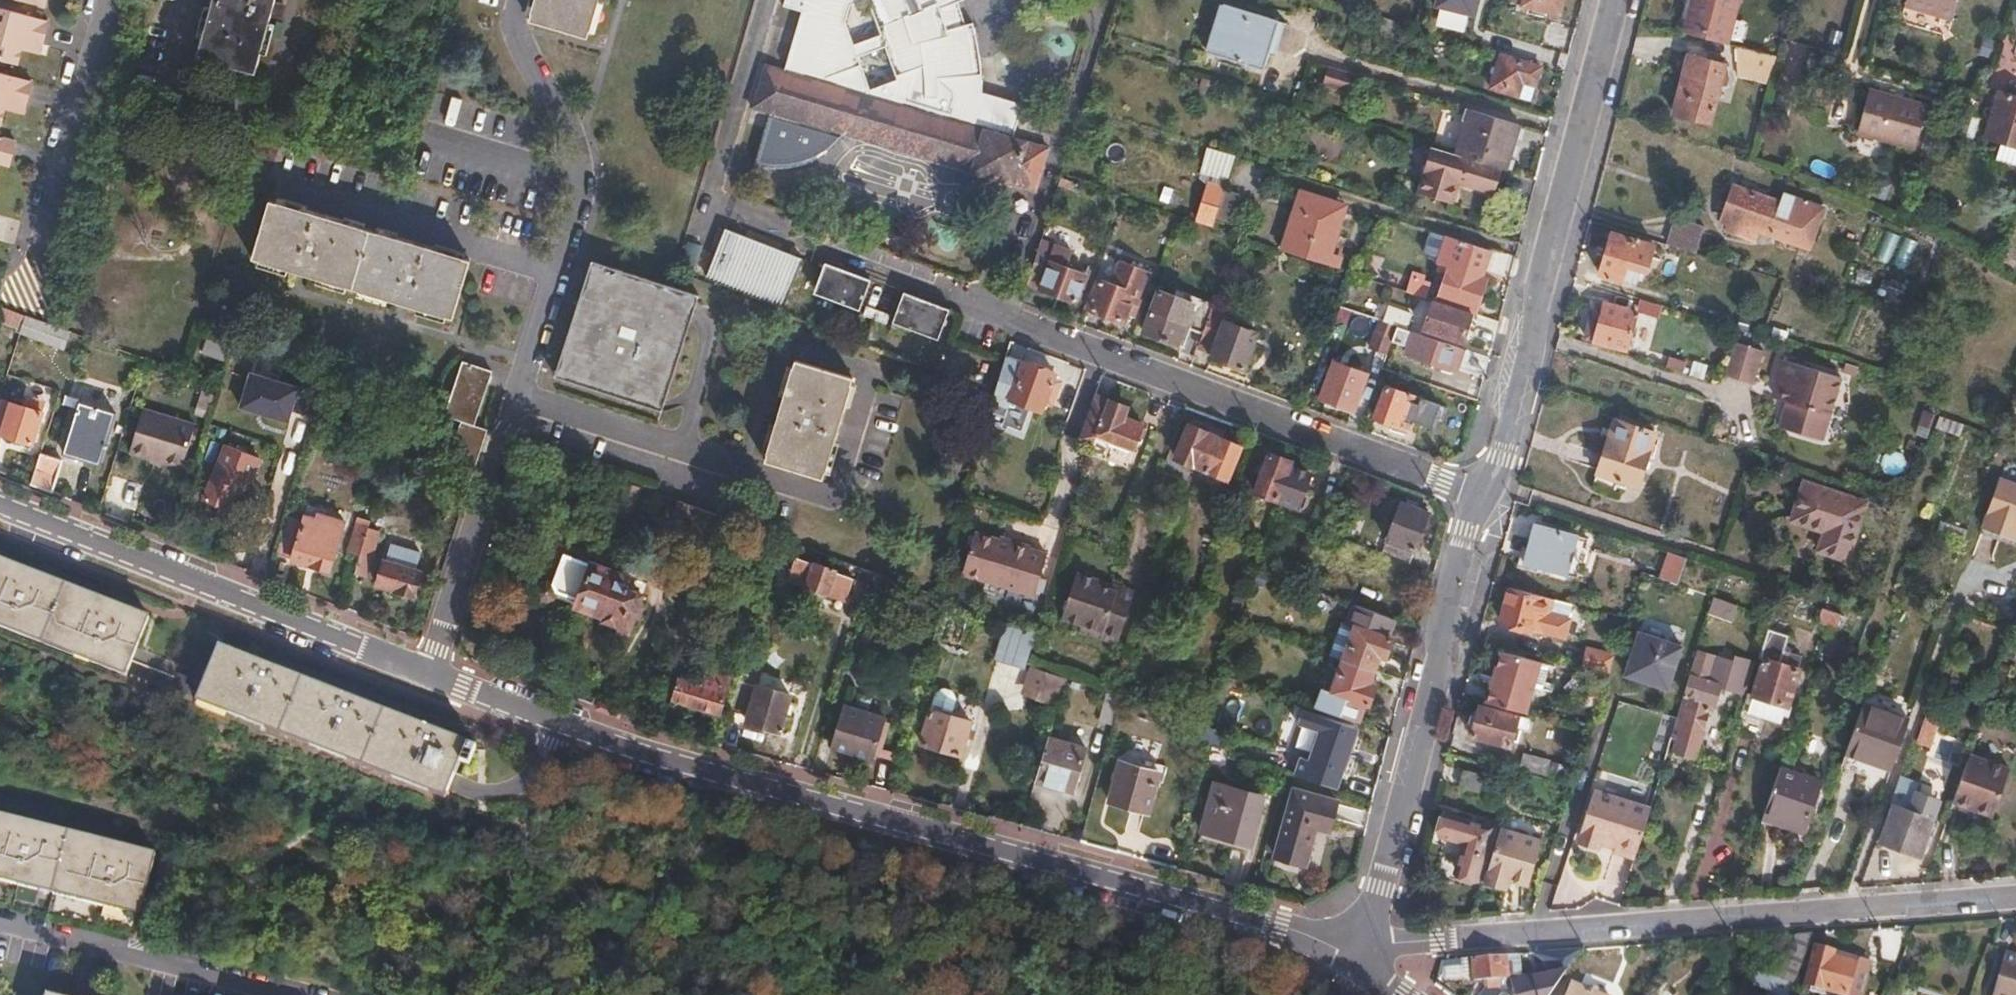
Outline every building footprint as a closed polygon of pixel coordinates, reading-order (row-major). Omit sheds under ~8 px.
[(46,11),(49,0),(8,0),(46,11)] [(188,46),(245,64),(263,7),(273,10),(276,0),(202,0),(188,46)] [(533,20),(588,36),(599,0),(538,0),(533,20)] [(783,6),(802,12),(786,71),(765,65),(751,109),(771,114),(753,174),(774,178),(789,178),(800,177),(807,175),(819,169),(829,159),(838,149),(845,136),(1033,193),(1047,148),(1011,138),(1020,105),(982,94),(983,70),(983,47),(982,24),(977,3),(967,4),(965,0),(785,0),(783,6)] [(1434,6),(1473,15),(1477,0),(1436,0),(1434,6)] [(1562,0),(1523,0),(1522,3),(1559,13),(1562,0)] [(1727,42),(1738,0),(1694,0),(1686,32),(1727,42)] [(1906,2),(1953,16),(1957,0),(1907,0),(1906,2)] [(1279,20),(1224,3),(1208,54),(1264,71),(1279,20)] [(48,23),(0,11),(0,64),(16,69),(21,50),(26,52),(28,43),(41,47),(48,23)] [(1744,66),(1773,74),(1778,56),(1736,45),(1736,59),(1744,66)] [(1539,66),(1500,54),(1490,88),(1518,97),(1522,82),(1533,85),(1539,66)] [(1725,64),(1689,55),(1676,113),(1709,122),(1725,64)] [(32,83),(0,75),(0,122),(3,110),(8,111),(10,102),(25,107),(32,83)] [(1913,147),(1925,104),(1868,87),(1856,130),(1913,147)] [(2000,93),(1985,136),(2015,146),(2015,98),(2000,93)] [(439,122),(451,126),(459,100),(447,96),(439,122)] [(1505,169),(1519,124),(1471,109),(1457,155),(1500,168),(1505,169)] [(14,144),(0,140),(0,158),(11,160),(14,144)] [(1202,148),(1197,176),(1226,181),(1231,154),(1202,148)] [(1492,192),(1500,168),(1457,155),(1432,148),(1419,193),(1451,202),(1457,181),(1492,192)] [(1078,182),(1059,176),(1056,187),(1075,193),(1078,182)] [(1211,223),(1222,189),(1204,184),(1193,217),(1211,223)] [(1780,202),(1733,186),(1722,219),(1731,223),(1729,229),(1753,238),(1756,229),(1809,247),(1822,207),(1783,194),(1780,202)] [(1239,195),(1225,190),(1216,217),(1230,221),(1239,195)] [(1345,205),(1300,192),(1282,248),(1336,267),(1339,258),(1330,255),(1345,205)] [(472,258),(270,201),(254,257),(455,314),(472,258)] [(1671,245),(1707,256),(1715,228),(1679,217),(1671,245)] [(1439,257),(1446,236),(1429,231),(1423,252),(1439,257)] [(1887,261),(1896,235),(1885,231),(1876,257),(1887,261)] [(785,310),(801,262),(726,233),(709,280),(785,310)] [(1654,248),(1612,235),(1600,274),(1622,281),(1626,265),(1645,271),(1654,248)] [(1449,266),(1459,240),(1446,236),(1439,257),(1438,262),(1449,266)] [(1481,277),(1490,249),(1459,240),(1449,266),(1438,299),(1476,311),(1486,279),(1481,277)] [(1040,241),(1027,285),(1075,302),(1076,299),(1083,301),(1091,277),(1068,268),(1072,252),(1040,241)] [(1105,254),(1086,305),(1089,306),(1088,309),(1123,322),(1126,311),(1132,313),(1148,270),(1105,254)] [(703,299),(599,261),(556,375),(662,412),(703,299)] [(866,286),(822,270),(816,286),(822,288),(816,304),(855,318),(858,311),(866,286)] [(1425,280),(1415,277),(1410,293),(1428,299),(1431,287),(1423,285),(1425,280)] [(866,286),(858,311),(863,313),(885,321),(892,323),(900,299),(866,286)] [(1203,335),(1214,305),(1177,291),(1175,298),(1158,291),(1144,331),(1184,346),(1190,330),(1203,335)] [(940,333),(946,316),(900,299),(892,323),(889,332),(928,345),(932,331),(940,333)] [(1471,315),(1433,302),(1424,330),(1461,343),(1471,315)] [(1596,341),(1625,351),(1636,313),(1606,304),(1601,320),(1592,317),(1587,336),(1596,339),(1596,341)] [(1203,335),(1198,347),(1213,352),(1211,357),(1245,369),(1257,333),(1227,322),(1230,310),(1214,305),(1203,335)] [(1390,305),(1384,322),(1395,324),(1408,330),(1413,313),(1390,305)] [(1671,327),(1676,309),(1662,305),(1658,323),(1671,327)] [(881,331),(885,321),(863,313),(860,322),(881,331)] [(63,350),(70,330),(53,324),(26,314),(20,334),(63,350)] [(1392,343),(1398,326),(1384,322),(1380,320),(1369,348),(1388,354),(1392,343)] [(1412,333),(1413,331),(1408,330),(1398,326),(1392,343),(1408,348),(1406,354),(1457,370),(1463,350),(1412,333)] [(1766,350),(1735,340),(1729,361),(1729,369),(1723,373),(1755,384),(1766,350)] [(1484,375),(1489,357),(1467,349),(1462,367),(1484,375)] [(1006,354),(992,402),(989,411),(1009,418),(1016,427),(1022,430),(1028,430),(1035,427),(1045,402),(1051,404),(1059,382),(1053,380),(1056,373),(1006,354)] [(853,372),(797,356),(767,460),(823,476),(853,372)] [(1782,422),(1826,436),(1844,376),(1782,357),(1775,382),(1782,384),(1777,401),(1787,405),(1782,422)] [(461,420),(475,425),(495,374),(465,363),(447,415),(461,420)] [(1341,366),(1333,363),(1321,397),(1355,410),(1362,389),(1336,379),(1341,366)] [(243,405),(299,423),(311,386),(256,368),(243,405)] [(1421,398),(1387,386),(1376,418),(1410,431),(1413,422),(1421,398)] [(1095,395),(1081,440),(1096,443),(1098,436),(1137,449),(1145,422),(1125,415),(1128,404),(1110,398),(1110,399),(1095,395)] [(1441,406),(1421,398),(1413,422),(1433,428),(1441,406)] [(33,445),(42,413),(0,400),(0,434),(33,445)] [(114,414),(78,403),(63,454),(97,464),(114,414)] [(1919,409),(1912,434),(1925,438),(1932,413),(1919,409)] [(196,428),(143,411),(129,454),(182,471),(196,428)] [(471,477),(489,430),(475,425),(461,420),(442,466),(471,477)] [(1654,433),(1614,420),(1598,471),(1637,485),(1654,433)] [(1180,422),(1165,460),(1172,462),(1187,425),(1180,422)] [(1824,442),(1826,436),(1782,422),(1780,429),(1824,442)] [(1223,439),(1192,426),(1178,458),(1227,479),(1239,451),(1221,444),(1223,439)] [(258,456),(227,444),(204,498),(227,507),(235,485),(246,488),(258,456)] [(1290,460),(1268,452),(1255,491),(1297,507),(1309,474),(1288,466),(1290,460)] [(31,484),(51,492),(62,461),(40,454),(31,484)] [(2000,477),(1983,527),(2015,539),(2015,483),(2000,477)] [(1863,501),(1802,480),(1789,521),(1820,531),(1815,548),(1844,557),(1863,501)] [(715,552),(725,517),(678,500),(675,511),(706,522),(699,546),(715,552)] [(1381,553),(1407,563),(1427,513),(1401,503),(1381,553)] [(343,523),(305,513),(302,523),(290,520),(279,553),(329,568),(343,523)] [(362,553),(370,527),(372,519),(360,516),(349,549),(362,553)] [(1513,518),(1504,555),(1515,558),(1525,521),(1513,518)] [(1576,535),(1535,523),(1524,563),(1565,574),(1576,535)] [(362,553),(356,571),(366,574),(380,529),(370,527),(362,553)] [(974,531),(962,572),(1035,593),(1047,552),(1029,547),(1030,544),(1013,540),(1012,542),(974,531)] [(391,543),(386,560),(416,569),(421,551),(391,543)] [(1655,578),(1674,585),(1684,557),(1664,551),(1655,578)] [(549,592),(557,595),(571,554),(565,552),(549,592)] [(571,554),(557,595),(622,620),(622,624),(630,626),(634,615),(639,614),(642,607),(639,602),(642,594),(627,590),(631,579),(571,554)] [(853,577),(794,557),(788,578),(808,585),(805,596),(820,602),(824,590),(845,598),(853,577)] [(149,616),(0,560),(0,625),(128,674),(149,616)] [(386,560),(384,560),(378,582),(414,591),(420,570),(416,569),(386,560)] [(853,592),(865,596),(873,571),(861,567),(853,592)] [(1085,624),(1123,635),(1137,588),(1077,569),(1063,617),(1085,624)] [(883,603),(891,578),(873,571),(865,596),(883,603)] [(1574,603),(1511,586),(1501,620),(1569,640),(1575,619),(1571,618),(1574,603)] [(1732,619),(1737,603),(1713,595),(1708,610),(1732,619)] [(1385,637),(1392,618),(1354,605),(1348,624),(1356,627),(1344,660),(1372,670),(1377,656),(1384,658),(1391,640),(1385,637)] [(1840,613),(1824,607),(1819,620),(1836,626),(1840,613)] [(1037,631),(1007,620),(996,656),(1026,667),(1037,631)] [(1120,643),(1123,635),(1085,624),(1083,632),(1120,643)] [(1636,632),(1622,674),(1667,688),(1680,645),(1636,632)] [(1747,691),(1737,725),(1759,733),(1765,715),(1780,720),(1807,644),(1774,632),(1753,693),(1747,691)] [(1848,647),(1830,640),(1825,655),(1843,661),(1848,647)] [(218,645),(197,702),(446,797),(459,760),(468,763),(475,745),(218,645)] [(1584,648),(1579,665),(1606,673),(1610,660),(1612,655),(1584,648)] [(1696,650),(1676,717),(1670,737),(1677,740),(1675,749),(1696,756),(1711,707),(1714,708),(1721,684),(1708,680),(1714,657),(1696,650)] [(1502,652),(1488,702),(1524,712),(1531,688),(1541,690),(1548,665),(1502,652)] [(1751,662),(1736,656),(1727,685),(1742,690),(1751,662)] [(1368,684),(1372,670),(1344,660),(1332,694),(1324,690),(1317,709),(1357,722),(1363,705),(1367,706),(1374,687),(1368,684)] [(677,677),(670,698),(717,712),(730,671),(718,667),(715,679),(706,676),(703,685),(677,677)] [(1066,676),(1061,674),(1059,680),(1034,671),(1029,687),(1060,698),(1066,676)] [(787,695),(739,679),(728,711),(744,715),(744,720),(776,730),(787,695)] [(1891,769),(1909,720),(1863,704),(1845,752),(1891,769)] [(1518,716),(1481,705),(1473,733),(1510,745),(1518,716)] [(884,719),(842,706),(830,746),(871,759),(872,757),(875,747),(884,719)] [(970,722),(929,710),(920,742),(961,754),(970,722)] [(1297,775),(1336,789),(1342,771),(1338,770),(1351,730),(1347,729),(1348,724),(1302,710),(1297,724),(1319,731),(1310,760),(1303,757),(1297,775)] [(1937,719),(1924,713),(1914,741),(1926,746),(1937,719)] [(1817,736),(1800,730),(1789,766),(1801,770),(1799,776),(1811,780),(1814,773),(1827,777),(1838,749),(1815,742),(1817,736)] [(1049,737),(1036,781),(1072,792),(1084,749),(1049,737)] [(875,747),(872,757),(895,764),(898,755),(875,747)] [(1521,767),(1547,773),(1550,760),(1525,753),(1521,767)] [(1550,760),(1547,773),(1560,777),(1564,764),(1550,760)] [(1923,777),(1945,782),(1949,767),(1927,762),(1923,777)] [(1159,773),(1121,763),(1111,802),(1149,813),(1159,773)] [(1506,798),(1511,782),(1463,768),(1458,784),(1506,798)] [(1967,818),(1988,826),(2003,782),(1964,769),(1947,817),(1965,824),(1967,818)] [(1893,803),(1909,809),(1916,790),(1919,782),(1902,775),(1893,803)] [(1267,798),(1217,782),(1203,831),(1252,846),(1267,798)] [(1615,849),(1635,855),(1650,805),(1594,787),(1580,834),(1601,841),(1602,838),(1616,843),(1615,849)] [(1939,798),(1916,790),(1909,809),(1931,817),(1939,798)] [(1341,805),(1298,792),(1278,859),(1305,867),(1317,829),(1333,834),(1341,805)] [(1770,796),(1753,846),(1787,859),(1789,854),(1794,855),(1806,821),(1811,823),(1815,813),(1770,796)] [(1893,803),(1892,803),(1879,839),(1918,854),(1931,817),(1909,809),(1893,803)] [(1479,871),(1484,873),(1491,848),(1497,829),(1498,825),(1486,822),(1484,825),(1447,813),(1442,834),(1465,841),(1457,870),(1477,877),(1479,871)] [(0,815),(0,875),(138,911),(154,854),(0,815)] [(1497,829),(1491,848),(1495,849),(1485,880),(1508,887),(1514,867),(1531,873),(1540,841),(1497,829)] [(1815,931),(1797,932),(1771,994),(1789,994),(1815,931)] [(1817,945),(1807,981),(1855,994),(1859,994),(1869,960),(1836,950),(1817,945)] [(1563,974),(1581,948),(1534,952),(1547,961),(1547,970),(1552,973),(1561,971),(1563,974)] [(1504,954),(1475,956),(1475,978),(1505,977),(1504,954)] [(2008,960),(1998,994),(2015,994),(2015,962),(2008,960)] [(1512,981),(1515,994),(1536,994),(1532,975),(1522,977),(1512,981)] [(1572,982),(1567,994),(1603,994),(1572,982)]
